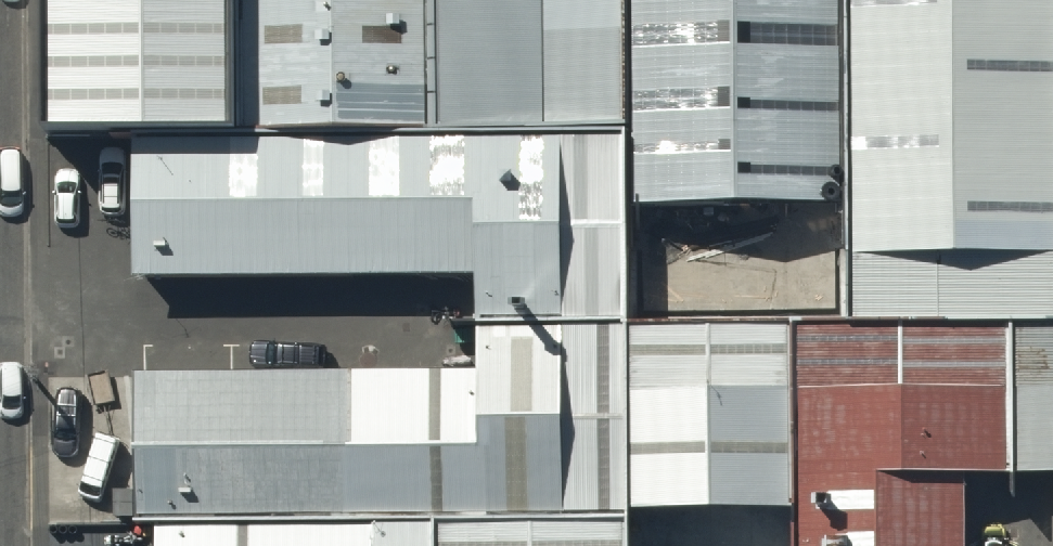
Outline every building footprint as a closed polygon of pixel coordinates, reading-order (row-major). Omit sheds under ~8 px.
[(386,0),(197,0),(198,72),(386,71),(386,0)] [(585,70),(585,0),(386,0),(386,71),(585,70)] [(807,259),(806,0),(585,0),(585,70),(587,261),(748,260),(807,259)] [(1023,258),(1021,0),(806,0),(807,259),(975,258),(1023,258)] [(1023,258),(1052,258),(1052,0),(1021,0),(1023,258)] [(386,71),(198,72),(91,72),(92,216),(436,216),(436,310),(92,313),(93,458),(113,457),(394,455),(544,454),(588,454),(587,261),(585,70),(386,71)] [(750,544),(750,545),(924,545),(923,412),(976,412),(975,258),(807,259),(748,260),(750,544)] [(976,412),(1018,412),(1020,545),(1052,545),(1052,258),(1023,258),(975,258),(976,412)] [(606,528),(606,544),(750,544),(748,260),(587,261),(588,454),(588,528),(606,528)] [(394,545),(606,545),(606,544),(606,528),(588,528),(544,528),(544,454),(394,455),(394,545)] [(113,457),(113,545),(394,545),(394,455),(113,457)]
